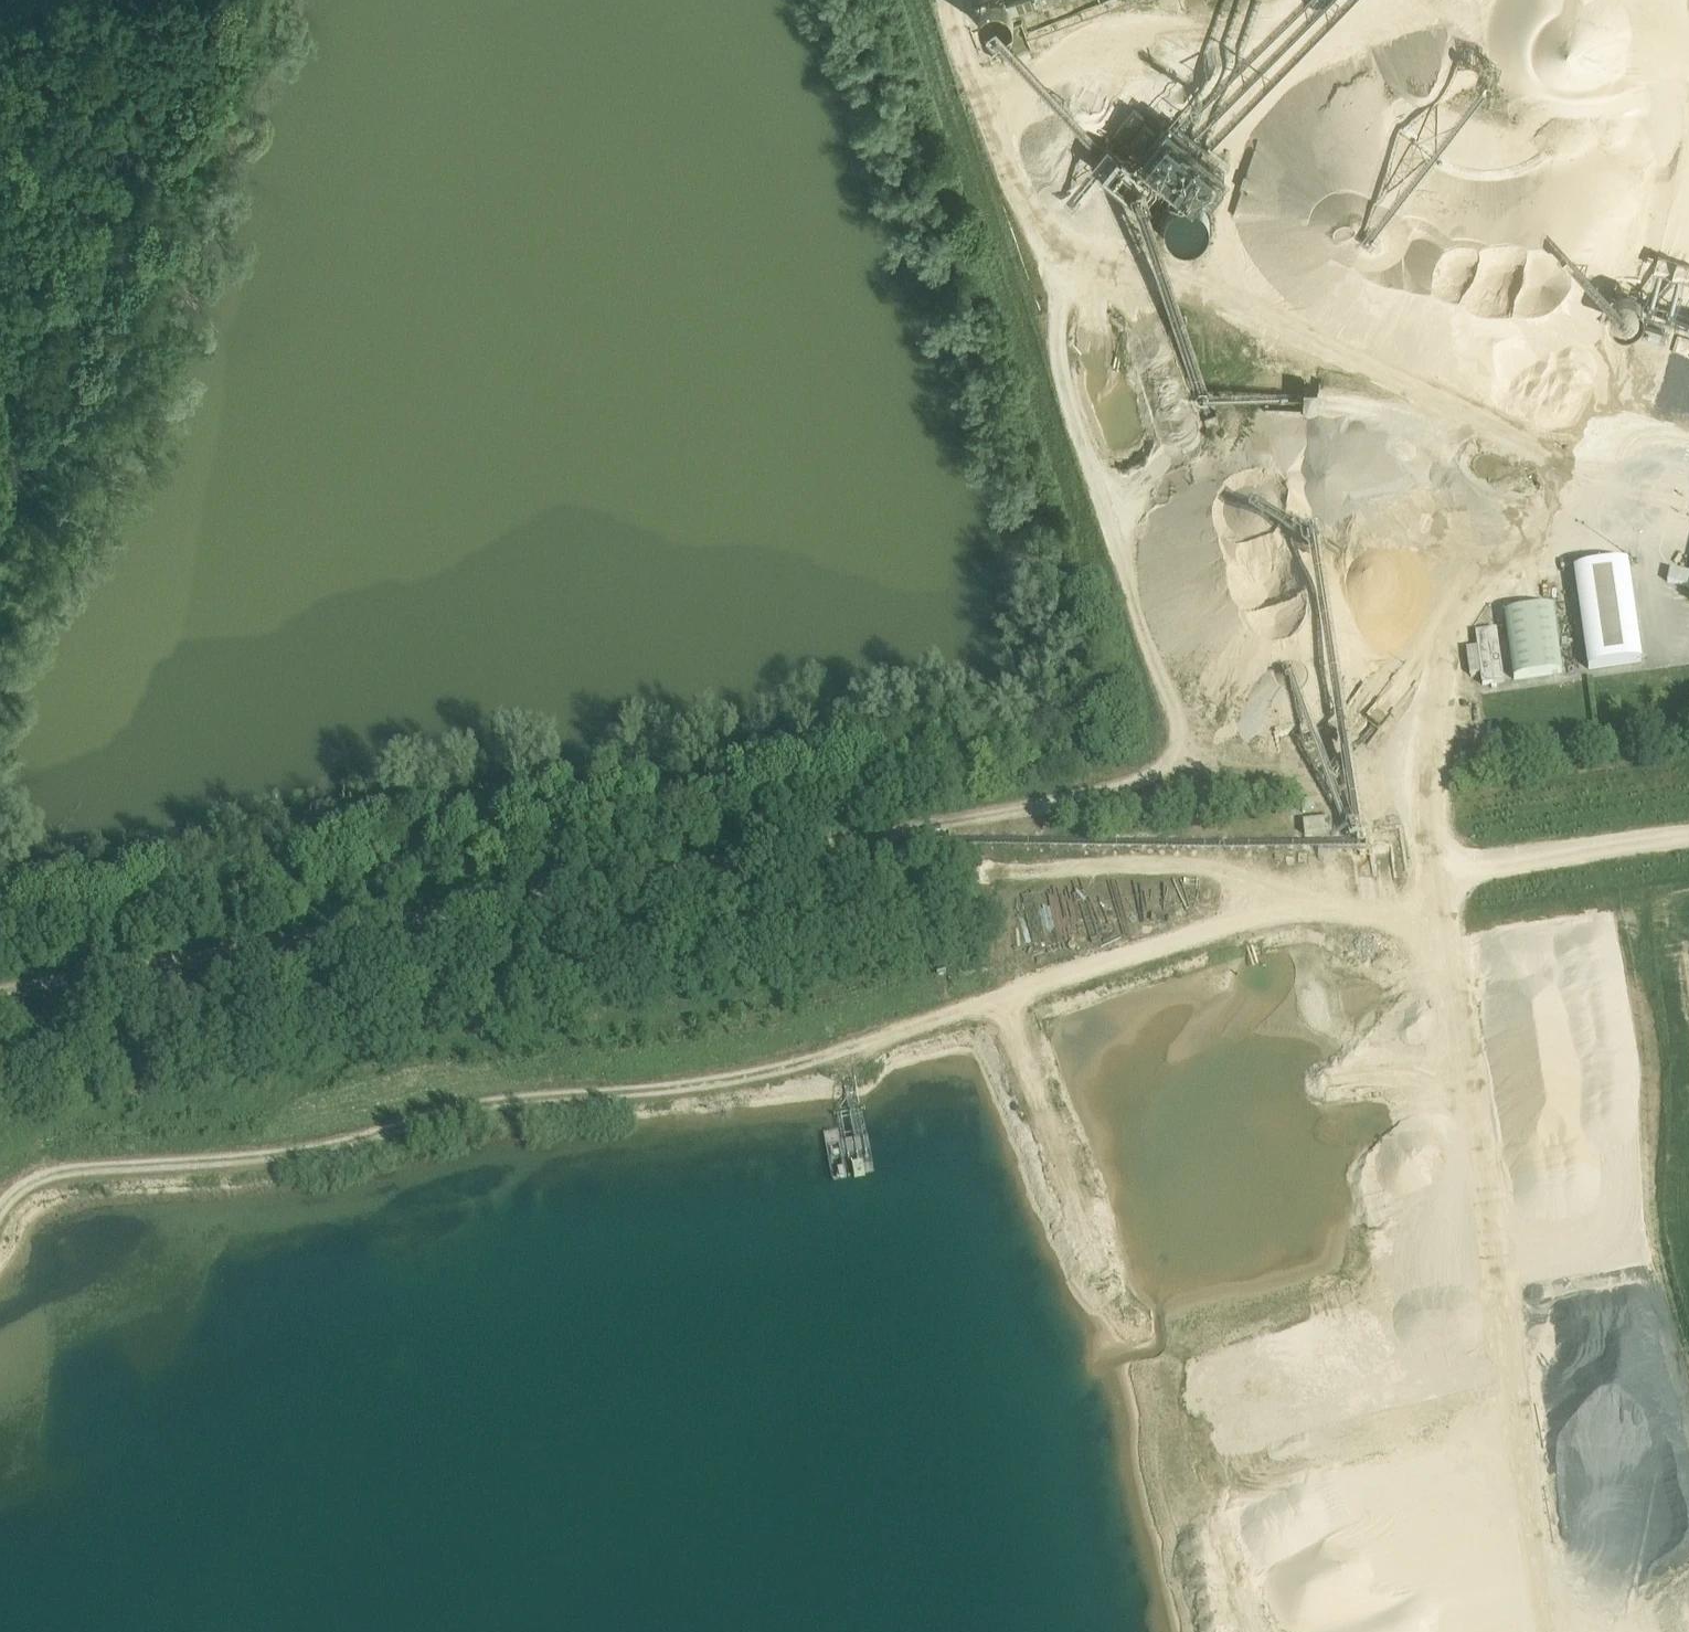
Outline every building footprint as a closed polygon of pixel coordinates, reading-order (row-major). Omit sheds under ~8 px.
[(1143,117),(1119,157),(1194,202),(1218,163),(1143,117)] [(1628,564),(1575,571),(1589,671),(1642,664),(1628,564)] [(1671,571),(1668,584),(1688,589),(1688,576),(1671,571)] [(1561,675),(1557,608),(1502,612),(1506,679),(1561,675)] [(1044,932),(1056,930),(1051,904),(1039,907),(1044,932)]
